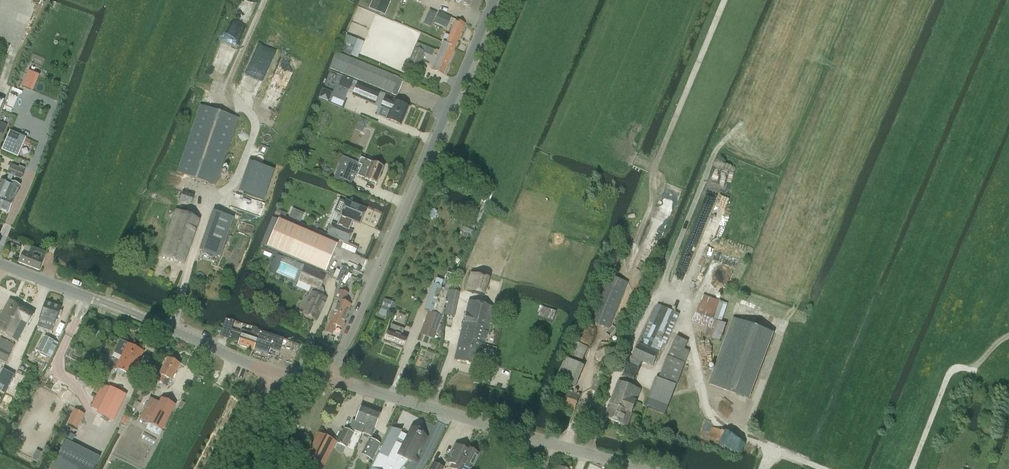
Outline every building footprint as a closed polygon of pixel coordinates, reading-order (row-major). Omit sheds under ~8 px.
[(373,0),(369,8),(376,11),(384,15),(390,0),(380,0),(379,3),(373,0)] [(446,28),(451,18),(439,13),(434,23),(446,28)] [(425,21),(423,24),(430,27),(433,20),(430,19),(425,21)] [(445,34),(441,42),(443,43),(455,48),(465,24),(456,20),(449,36),(445,34)] [(346,36),(339,51),(349,56),(356,40),(346,36)] [(454,48),(455,48),(443,43),(439,51),(436,50),(434,54),(438,55),(432,69),(444,74),(455,48),(454,48)] [(255,60),(271,63),(273,48),(258,45),(255,60)] [(414,47),(408,61),(418,65),(424,51),(414,47)] [(397,79),(351,60),(337,54),(331,69),(396,96),(403,81),(397,78),(397,79)] [(21,87),(32,92),(39,75),(28,71),(21,87)] [(339,82),(349,86),(352,80),(342,76),(339,82)] [(357,84),(353,95),(368,102),(375,104),(379,93),(373,91),(357,84)] [(408,107),(394,101),(393,102),(385,99),(381,107),(390,110),(386,119),(401,125),(408,107)] [(215,186),(238,119),(200,105),(177,172),(215,186)] [(11,132),(3,151),(18,158),(23,144),(29,147),(32,141),(11,132)] [(349,162),(341,182),(350,185),(355,174),(357,175),(357,176),(376,184),(383,167),(360,158),(358,163),(358,164),(357,164),(357,165),(349,162)] [(264,200),(274,170),(249,162),(239,192),(264,200)] [(11,182),(13,176),(21,179),(25,169),(19,166),(18,168),(11,165),(8,174),(9,174),(5,183),(0,180),(0,181),(0,207),(11,182)] [(0,207),(0,209),(9,213),(20,185),(11,182),(0,207)] [(191,204),(194,196),(183,192),(180,200),(191,204)] [(340,216),(336,226),(349,231),(353,221),(360,224),(366,210),(346,201),(340,216)] [(292,208),(288,222),(301,226),(305,212),(292,208)] [(428,217),(433,220),(437,212),(432,209),(428,217)] [(200,218),(188,214),(176,210),(160,257),(183,265),(200,218)] [(206,237),(224,243),(233,218),(215,212),(206,237)] [(325,272),(337,245),(278,220),(267,247),(325,272)] [(348,242),(352,232),(332,224),(328,234),(348,242)] [(462,230),(472,235),(475,229),(465,224),(462,230)] [(12,242),(10,246),(20,250),(21,246),(12,242)] [(23,252),(19,263),(39,270),(43,261),(46,253),(33,248),(30,255),(23,252)] [(276,255),(269,272),(273,273),(280,257),(276,255)] [(304,267),(298,280),(318,289),(320,290),(321,287),(326,277),(304,267)] [(345,276),(342,283),(345,284),(348,278),(350,278),(352,275),(348,273),(346,276),(345,276)] [(484,297),(489,279),(471,274),(466,291),(484,297)] [(604,283),(589,320),(609,329),(624,292),(628,283),(608,274),(604,283)] [(422,329),(420,335),(433,339),(435,333),(441,317),(440,316),(445,300),(444,300),(447,291),(443,290),(444,289),(442,288),(442,289),(441,289),(441,287),(434,284),(433,286),(424,310),(428,311),(422,329)] [(313,292),(303,314),(316,321),(327,298),(323,296),(323,294),(324,292),(323,290),(322,288),(321,287),(320,290),(318,289),(316,293),(313,292)] [(330,310),(346,316),(351,304),(345,302),(348,293),(341,291),(338,300),(335,298),(330,310)] [(451,297),(447,317),(456,319),(461,293),(451,291),(449,297),(451,297)] [(703,295),(692,322),(708,329),(706,336),(719,341),(727,324),(721,322),(728,304),(703,295)] [(389,312),(393,302),(385,299),(381,309),(388,312),(389,312)] [(13,315),(28,323),(29,324),(34,314),(9,300),(4,310),(13,315)] [(469,300),(457,347),(473,350),(475,342),(483,344),(492,306),(469,300)] [(39,319),(37,327),(52,332),(54,324),(60,308),(45,303),(39,319)] [(645,329),(630,365),(639,369),(642,361),(655,367),(656,365),(654,364),(662,345),(664,346),(679,314),(657,305),(647,328),(645,329)] [(553,321),(556,311),(542,306),(539,317),(553,321)] [(13,315),(4,310),(0,317),(0,331),(3,333),(13,315)] [(342,328),(346,316),(330,310),(326,322),(329,324),(326,333),(332,335),(336,326),(342,328)] [(17,341),(28,323),(13,315),(3,333),(17,341)] [(254,348),(258,335),(250,333),(242,330),(241,333),(238,332),(238,331),(231,329),(234,321),(225,319),(220,336),(228,339),(239,342),(238,345),(249,349),(250,347),(254,348)] [(735,319),(710,385),(748,399),(772,333),(735,319)] [(387,331),(383,342),(403,349),(407,339),(401,337),(404,330),(392,325),(389,332),(387,331)] [(252,327),(250,333),(258,335),(259,331),(258,329),(252,327)] [(92,328),(89,334),(96,337),(99,331),(92,328)] [(258,335),(254,348),(269,353),(271,348),(280,351),(284,339),(259,331),(258,335)] [(36,350),(33,355),(45,361),(50,351),(53,353),(57,343),(45,337),(38,351),(36,350)] [(687,341),(677,337),(667,356),(659,379),(656,378),(645,406),(665,414),(689,352),(684,350),(687,341)] [(2,361),(6,363),(11,352),(14,346),(0,339),(0,360),(2,361)] [(120,340),(114,352),(121,356),(115,368),(118,369),(116,372),(123,375),(125,373),(130,375),(142,351),(120,340)] [(479,365),(483,344),(475,342),(473,350),(457,347),(454,359),(454,360),(479,365)] [(576,342),(569,359),(581,364),(588,348),(576,342)] [(601,343),(596,353),(604,360),(614,355),(613,342),(601,343)] [(492,369),(494,358),(486,356),(483,367),(492,369)] [(557,380),(559,381),(576,388),(585,366),(581,364),(569,359),(566,358),(557,380)] [(161,375),(158,381),(163,384),(164,384),(167,385),(170,380),(171,380),(179,365),(168,359),(160,374),(161,375)] [(6,393),(16,375),(3,368),(0,375),(0,389),(6,393)] [(597,391),(601,380),(596,378),(591,389),(597,391)] [(632,412),(641,389),(619,381),(610,404),(632,412)] [(98,410),(110,388),(102,384),(91,406),(98,410)] [(97,413),(113,421),(126,396),(110,388),(98,410),(97,413)] [(575,411),(581,395),(563,388),(557,404),(575,411)] [(151,398),(139,419),(162,431),(175,405),(162,398),(159,403),(151,398)] [(175,411),(181,401),(178,399),(175,404),(176,405),(175,405),(173,410),(175,411)] [(136,401),(129,413),(134,415),(140,404),(136,401)] [(627,426),(632,412),(610,404),(605,418),(627,426)] [(344,429),(335,448),(344,453),(351,437),(353,433),(356,427),(359,428),(364,430),(371,410),(362,406),(356,420),(353,419),(350,427),(349,431),(344,429)] [(74,410),(67,424),(77,429),(84,415),(74,410)] [(364,430),(362,434),(371,437),(380,414),(371,410),(364,430)] [(126,424),(129,418),(124,415),(121,421),(126,424)] [(371,468),(401,468),(410,459),(417,462),(421,452),(419,451),(426,438),(420,435),(416,433),(416,434),(411,432),(407,438),(404,437),(405,436),(400,433),(399,435),(391,431),(392,429),(391,428),(371,468)] [(142,438),(155,446),(159,439),(146,432),(142,438)] [(305,461),(320,468),(323,468),(336,443),(318,434),(305,461)] [(734,435),(727,444),(737,452),(744,443),(734,435)] [(374,455),(381,444),(370,438),(364,450),(374,455)] [(447,462),(452,465),(450,468),(452,468),(470,468),(478,454),(467,448),(465,450),(456,445),(447,462)] [(61,449),(50,468),(51,468),(94,468),(95,467),(61,449)]
